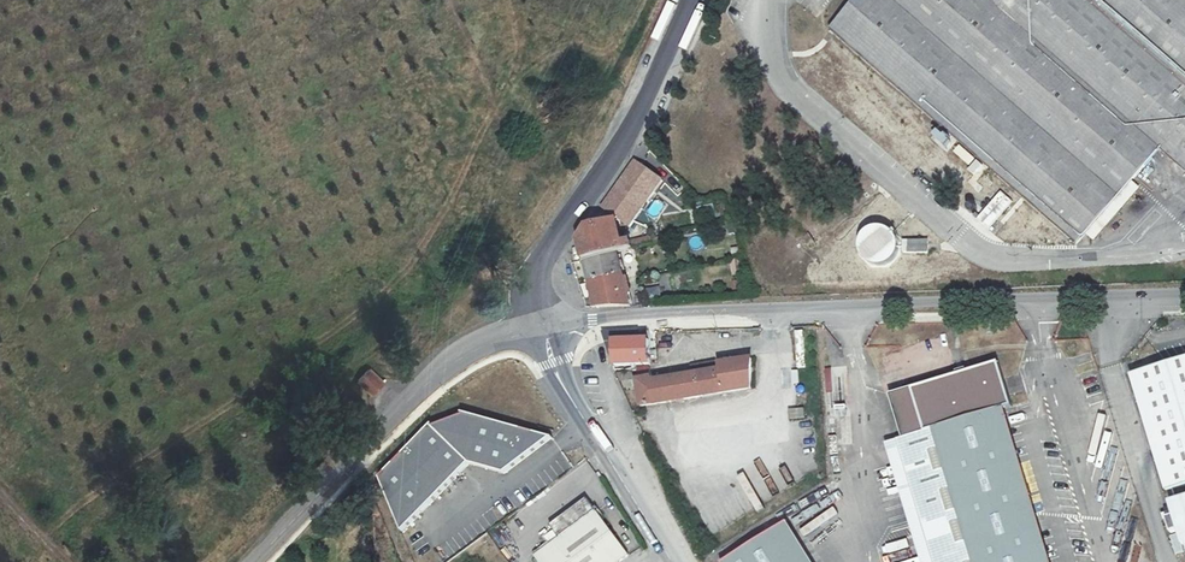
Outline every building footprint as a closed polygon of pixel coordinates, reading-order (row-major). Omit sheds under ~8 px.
[(1080,237),(1126,185),(1155,152),(1181,175),(1184,170),(1184,0),(852,0),(824,33),(1071,248),(1080,237)] [(601,203),(606,222),(612,221),(636,215),(628,198),(647,171),(631,158),(601,203)] [(1133,192),(1126,185),(1080,237),(1087,243),(1133,192)] [(575,243),(579,261),(613,253),(646,245),(644,237),(618,242),(612,221),(606,222),(585,228),(575,243)] [(885,230),(880,229),(874,229),(868,232),(864,235),(861,240),(859,246),(859,252),(861,257),(865,262),(869,265),(875,267),(881,268),(886,266),(891,263),(895,259),(897,253),(898,248),(897,242),(894,237),(890,233),(885,230)] [(903,243),(903,255),(925,255),(926,243),(903,243)] [(619,276),(613,253),(579,261),(585,283),(619,276)] [(739,272),(737,259),(727,261),(729,274),(739,272)] [(619,276),(585,283),(591,308),(626,306),(619,276)] [(641,290),(643,303),(659,300),(656,287),(641,290)] [(1134,329),(1135,335),(1152,332),(1151,325),(1134,329)] [(615,359),(621,367),(656,364),(654,341),(610,343),(615,359)] [(726,376),(722,377),(703,380),(657,389),(656,380),(641,382),(645,407),(753,390),(754,362),(724,367),(726,376)] [(1135,378),(1139,391),(1179,519),(1171,521),(1176,535),(1183,533),(1184,538),(1184,502),(1182,503),(1178,491),(1184,489),(1184,363),(1135,378)] [(703,380),(722,377),(721,367),(702,370),(703,380)] [(992,420),(1009,415),(1016,413),(1003,371),(918,396),(930,438),(908,444),(901,446),(936,561),(1035,561),(992,420)] [(368,372),(357,383),(370,397),(382,385),(368,372)] [(1139,391),(1135,378),(1126,381),(1130,393),(1139,391)] [(896,403),(908,444),(930,438),(918,396),(896,403)] [(466,411),(435,425),(383,477),(404,531),(471,462),(507,472),(553,438),(466,411)] [(793,411),(794,420),(802,420),(802,411),(793,411)] [(1009,415),(992,420),(1035,561),(1051,561),(1009,415)] [(901,446),(891,449),(924,561),(936,561),(901,446)] [(549,545),(585,516),(576,504),(540,531),(549,545)] [(549,545),(528,561),(610,561),(617,556),(585,516),(549,545)] [(790,526),(734,561),(813,561),(790,526)]
